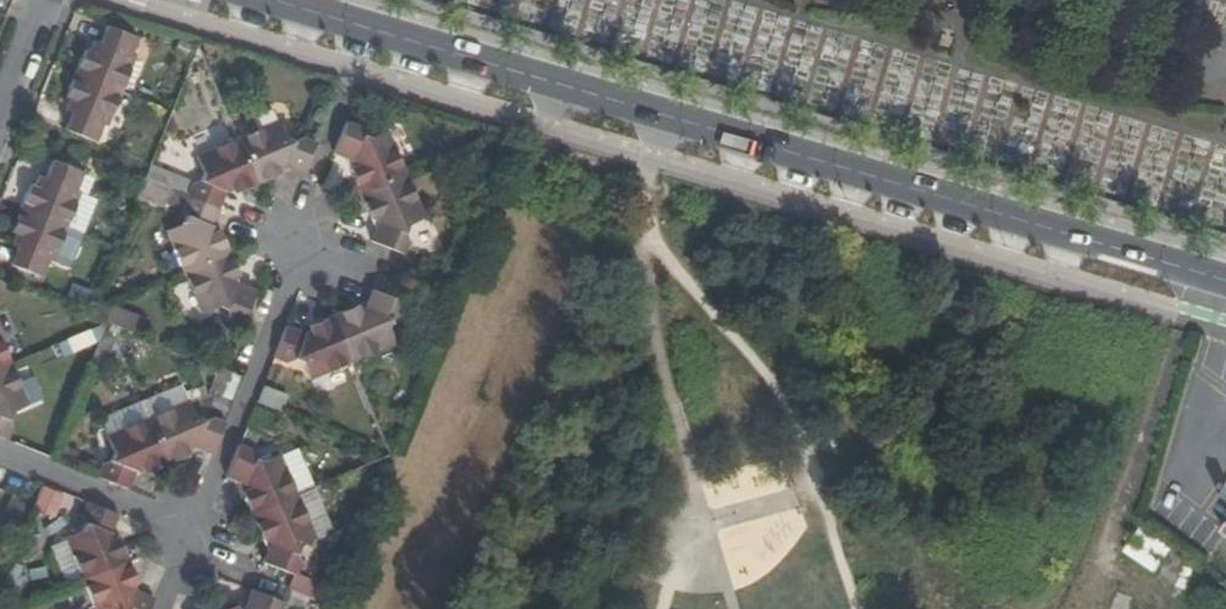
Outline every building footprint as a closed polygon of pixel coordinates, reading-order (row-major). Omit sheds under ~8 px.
[(86,46),(77,70),(124,88),(138,53),(133,51),(141,33),(111,21),(103,38),(97,37),(92,48),(86,46)] [(124,88),(77,70),(68,92),(73,95),(68,106),(75,109),(69,125),(98,137),(106,122),(109,123),(124,88)] [(282,116),(240,134),(260,181),(275,175),(273,168),(287,163),(305,169),(317,139),(305,133),(298,136),(289,133),(282,116)] [(359,122),(348,117),(335,148),(353,155),(359,172),(354,175),(360,191),(407,171),(390,128),(372,137),(362,133),(359,122)] [(260,181),(240,134),(199,152),(206,168),(203,177),(197,179),(191,192),(221,204),(227,188),(242,183),(246,188),(260,181)] [(23,205),(70,223),(84,189),(79,187),(87,169),(57,157),(50,174),(43,172),(39,185),(33,183),(23,205)] [(424,212),(407,171),(360,191),(365,206),(372,204),(378,220),(372,236),(400,248),(405,235),(403,228),(405,221),(424,212)] [(191,192),(197,179),(184,173),(178,187),(191,192)] [(178,187),(175,186),(170,199),(186,204),(191,192),(178,187)] [(191,192),(186,204),(190,209),(186,219),(171,226),(188,267),(234,247),(228,233),(221,235),(216,220),(221,204),(191,192)] [(56,256),(70,223),(23,205),(14,227),(20,229),(15,239),(21,243),(14,260),(45,272),(53,255),(56,256)] [(234,247),(188,267),(205,308),(222,302),(230,306),(235,314),(247,317),(259,287),(241,280),(234,266),(240,263),(234,247)] [(435,275),(449,280),(453,272),(438,266),(435,275)] [(334,310),(353,356),(393,339),(387,324),(391,314),(400,311),(407,297),(374,285),(367,303),(351,310),(347,304),(334,310)] [(311,373),(353,356),(334,310),(319,316),(321,321),(306,328),(289,322),(277,350),(289,357),(297,355),(306,360),(311,373)] [(130,313),(126,325),(141,331),(146,319),(130,313)] [(15,360),(0,326),(0,367),(15,360)] [(62,357),(95,344),(89,330),(57,342),(62,357)] [(119,343),(114,331),(104,357),(111,360),(119,343)] [(15,360),(0,367),(0,433),(10,437),(16,422),(13,416),(19,405),(32,399),(15,360)] [(277,379),(287,384),(294,367),(284,362),(277,379)] [(234,401),(241,382),(229,377),(222,397),(234,401)] [(268,397),(288,406),(295,391),(274,382),(268,397)] [(192,395),(149,413),(170,460),(186,453),(185,448),(197,442),(215,449),(226,421),(215,415),(208,417),(201,414),(192,395)] [(226,421),(234,401),(222,397),(215,415),(226,421)] [(107,459),(101,473),(130,484),(138,466),(153,460),(157,466),(170,460),(149,413),(109,430),(117,447),(115,457),(107,459)] [(255,510),(301,491),(284,449),(264,457),(257,454),(254,445),(241,440),(228,471),(246,479),(253,493),(249,496),(255,510)] [(318,532),(301,491),(255,510),(261,525),(265,524),(272,541),(266,558),(296,570),(302,556),(298,548),(302,538),(318,532)] [(120,510),(90,498),(86,507),(90,516),(85,526),(67,534),(86,574),(132,554),(126,539),(120,541),(113,527),(120,510)] [(1188,539),(1206,550),(1218,531),(1200,519),(1188,539)] [(1128,552),(1160,569),(1174,543),(1141,526),(1128,552)] [(86,574),(101,608),(118,608),(120,608),(123,608),(151,608),(157,594),(139,587),(134,572),(138,570),(132,554),(86,574)] [(1182,581),(1156,570),(1138,608),(1169,608),(1182,581)] [(316,597),(318,578),(290,575),(288,594),(316,597)] [(284,598),(254,585),(247,602),(234,608),(280,608),(284,598)]
